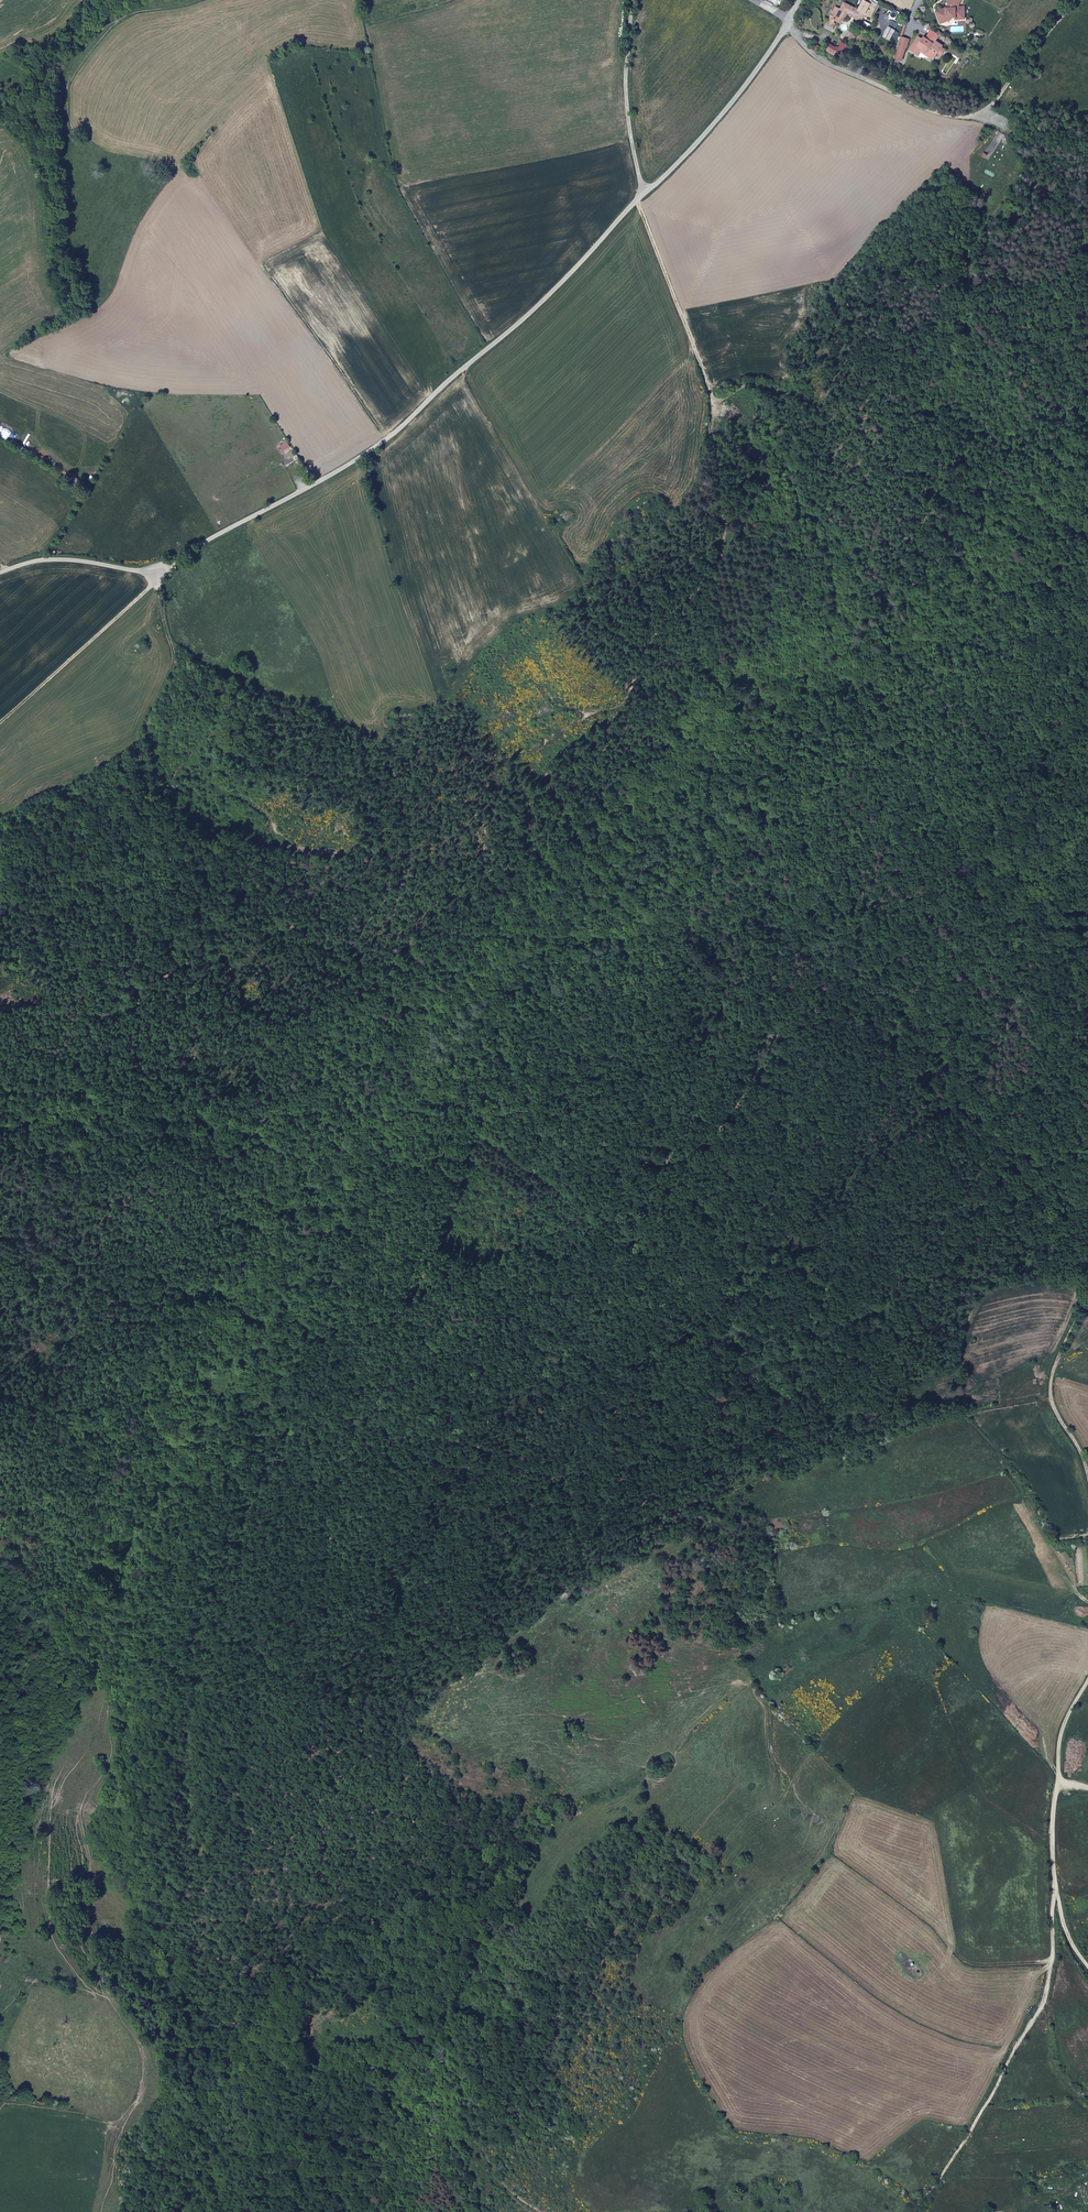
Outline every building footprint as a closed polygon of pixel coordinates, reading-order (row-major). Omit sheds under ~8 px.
[(877,5),(869,1),(870,0),(864,0),(858,10),(865,13),(870,16),(877,5)] [(964,6),(957,7),(957,3),(959,4),(961,0),(949,0),(949,1),(950,4),(951,4),(952,8),(944,9),(938,12),(939,15),(938,16),(940,20),(945,20),(947,20),(947,18),(959,17),(960,18),(964,18),(964,6)] [(865,13),(858,10),(843,2),(840,7),(835,5),(830,15),(841,21),(846,14),(849,15),(848,17),(851,19),(852,17),(854,18),(851,23),(857,26),(865,13)] [(890,39),(894,29),(887,27),(884,37),(890,39)] [(906,38),(901,36),(894,57),(902,60),(904,52),(902,51),(905,47),(906,46),(903,45),(906,38)] [(945,49),(941,47),(942,45),(934,40),(932,43),(928,40),(924,37),(922,39),(919,37),(911,49),(919,54),(921,51),(922,49),(934,57),(938,52),(941,54),(945,49)] [(839,49),(831,44),(827,49),(836,55),(839,49)] [(840,58),(845,50),(841,48),(839,49),(836,55),(840,58)] [(922,49),(921,51),(933,59),(934,57),(922,49)]
